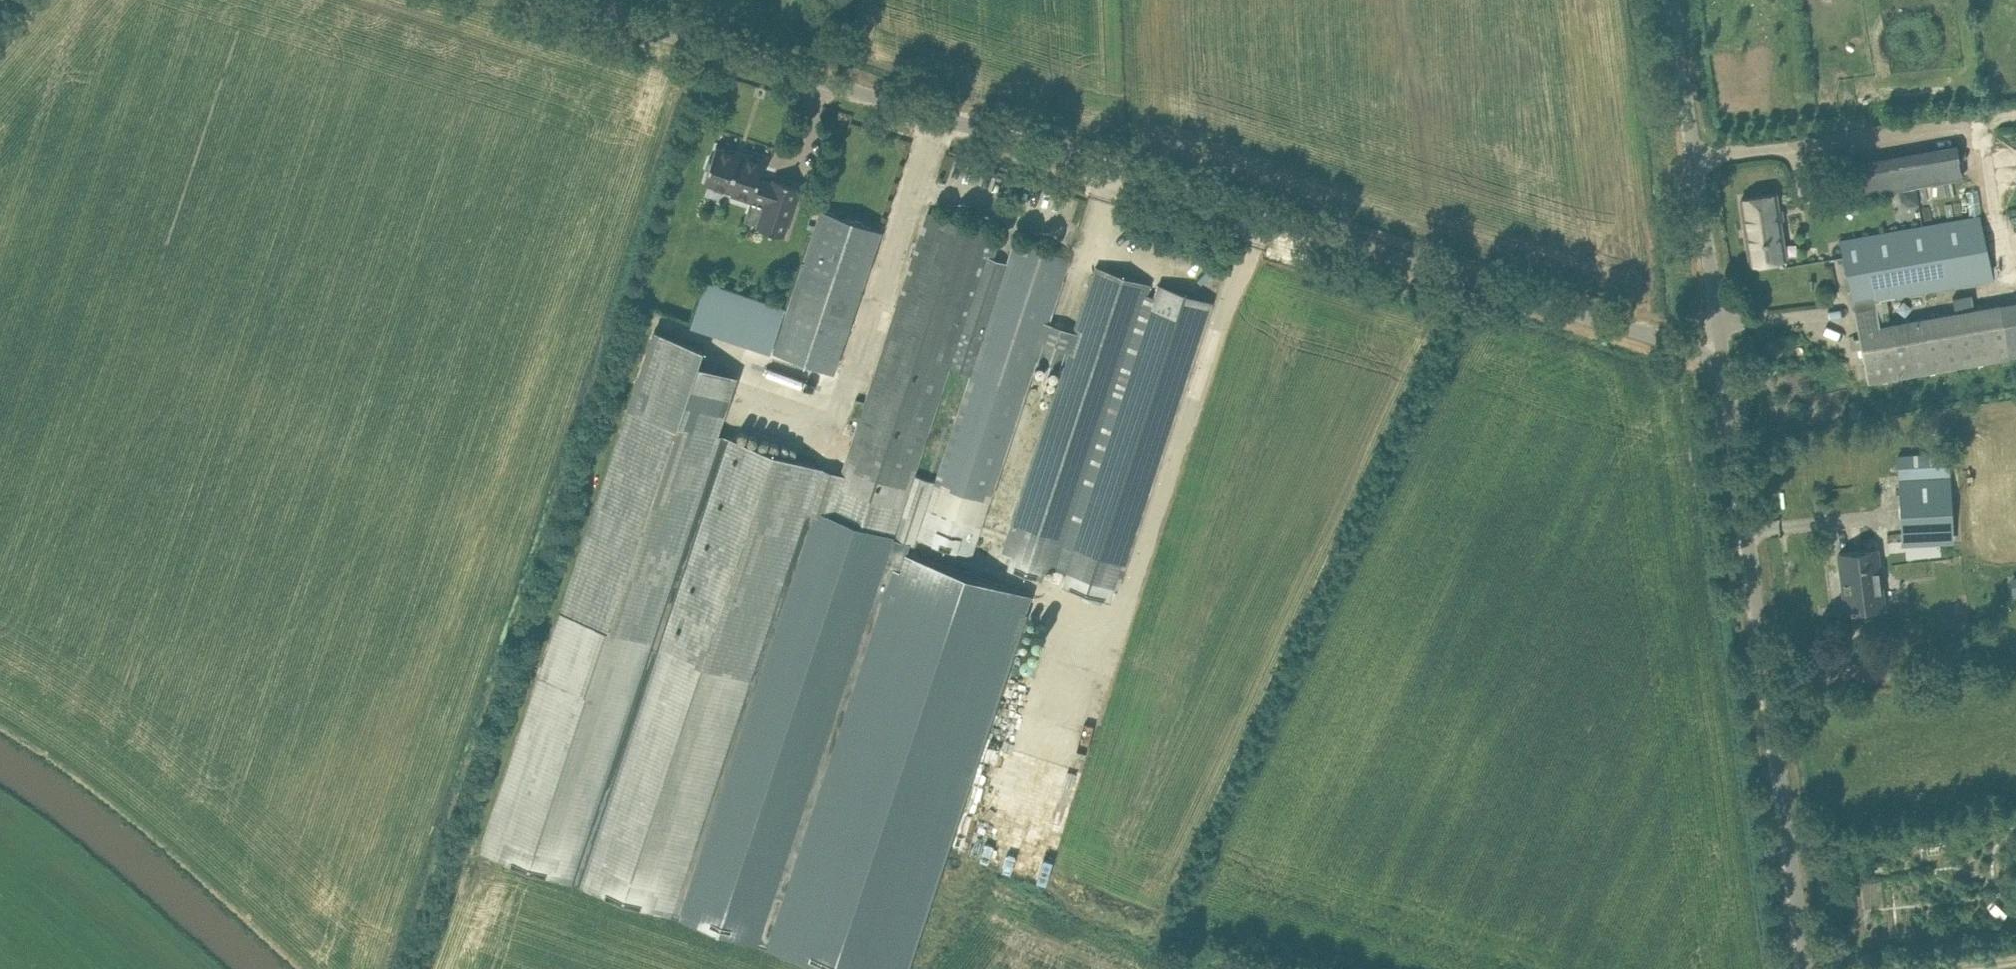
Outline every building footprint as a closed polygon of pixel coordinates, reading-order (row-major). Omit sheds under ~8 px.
[(704,181),(732,190),(731,193),(750,199),(751,196),(765,200),(756,225),(783,234),(799,186),(773,177),(771,180),(758,176),(764,157),(745,151),(744,154),(716,144),(712,156),(708,157),(705,166),(708,169),(704,181)] [(1832,165),(1838,199),(1963,177),(1955,144),(1832,165)] [(1776,193),(1761,195),(1742,198),(1751,263),(1785,258),(1776,193)] [(879,228),(822,209),(775,351),(832,370),(879,228)] [(842,473),(680,419),(703,345),(654,328),(559,613),(482,847),(678,912),(811,511),(911,544),(915,545),(918,536),(969,553),(972,554),(980,526),(983,520),(995,524),(1003,500),(990,496),(1035,359),(1062,368),(1010,527),(1002,551),(1011,554),(1007,567),(1043,578),(1047,566),(1056,569),(1064,545),(1072,547),(1064,569),(1068,570),(1063,585),(1107,600),(1112,583),(1205,301),(1157,285),(1154,295),(1148,293),(1151,283),(1096,266),(1095,265),(1073,330),(1068,329),(1049,322),(1070,257),(1016,240),(1014,239),(1007,261),(993,257),(997,245),(1000,235),(928,211),(866,401),(856,398),(850,417),(860,419),(842,473)] [(1841,239),(1868,380),(2015,356),(2015,299),(1974,307),(1955,310),(1880,323),(1875,299),(1995,276),(1983,214),(1841,239)] [(785,305),(704,277),(688,322),(769,349),(785,305)] [(1972,292),(1952,296),(1955,310),(1974,307),(1972,292)] [(1947,451),(1895,455),(1902,545),(1931,543),(1932,559),(1952,557),(1946,476),(1948,475),(1947,451)] [(810,513),(679,912),(777,945),(903,569),(911,544),(810,513)] [(1878,548),(1859,550),(1839,552),(1846,609),(1885,604),(1878,548)] [(777,945),(850,968),(906,968),(1013,649),(1026,611),(903,569),(777,945)]
